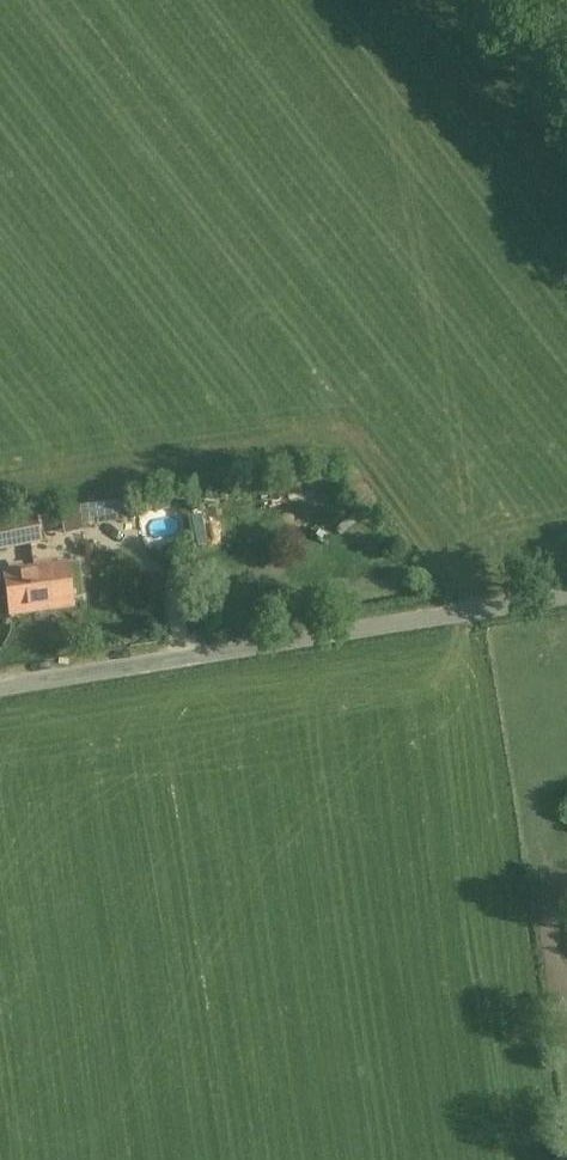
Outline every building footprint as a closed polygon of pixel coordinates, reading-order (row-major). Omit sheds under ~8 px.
[(108,501),(87,502),(87,519),(109,518),(108,501)] [(37,511),(12,515),(12,523),(0,525),(0,549),(43,541),(37,511)] [(11,616),(56,610),(55,603),(73,601),(67,565),(5,574),(11,616)]
